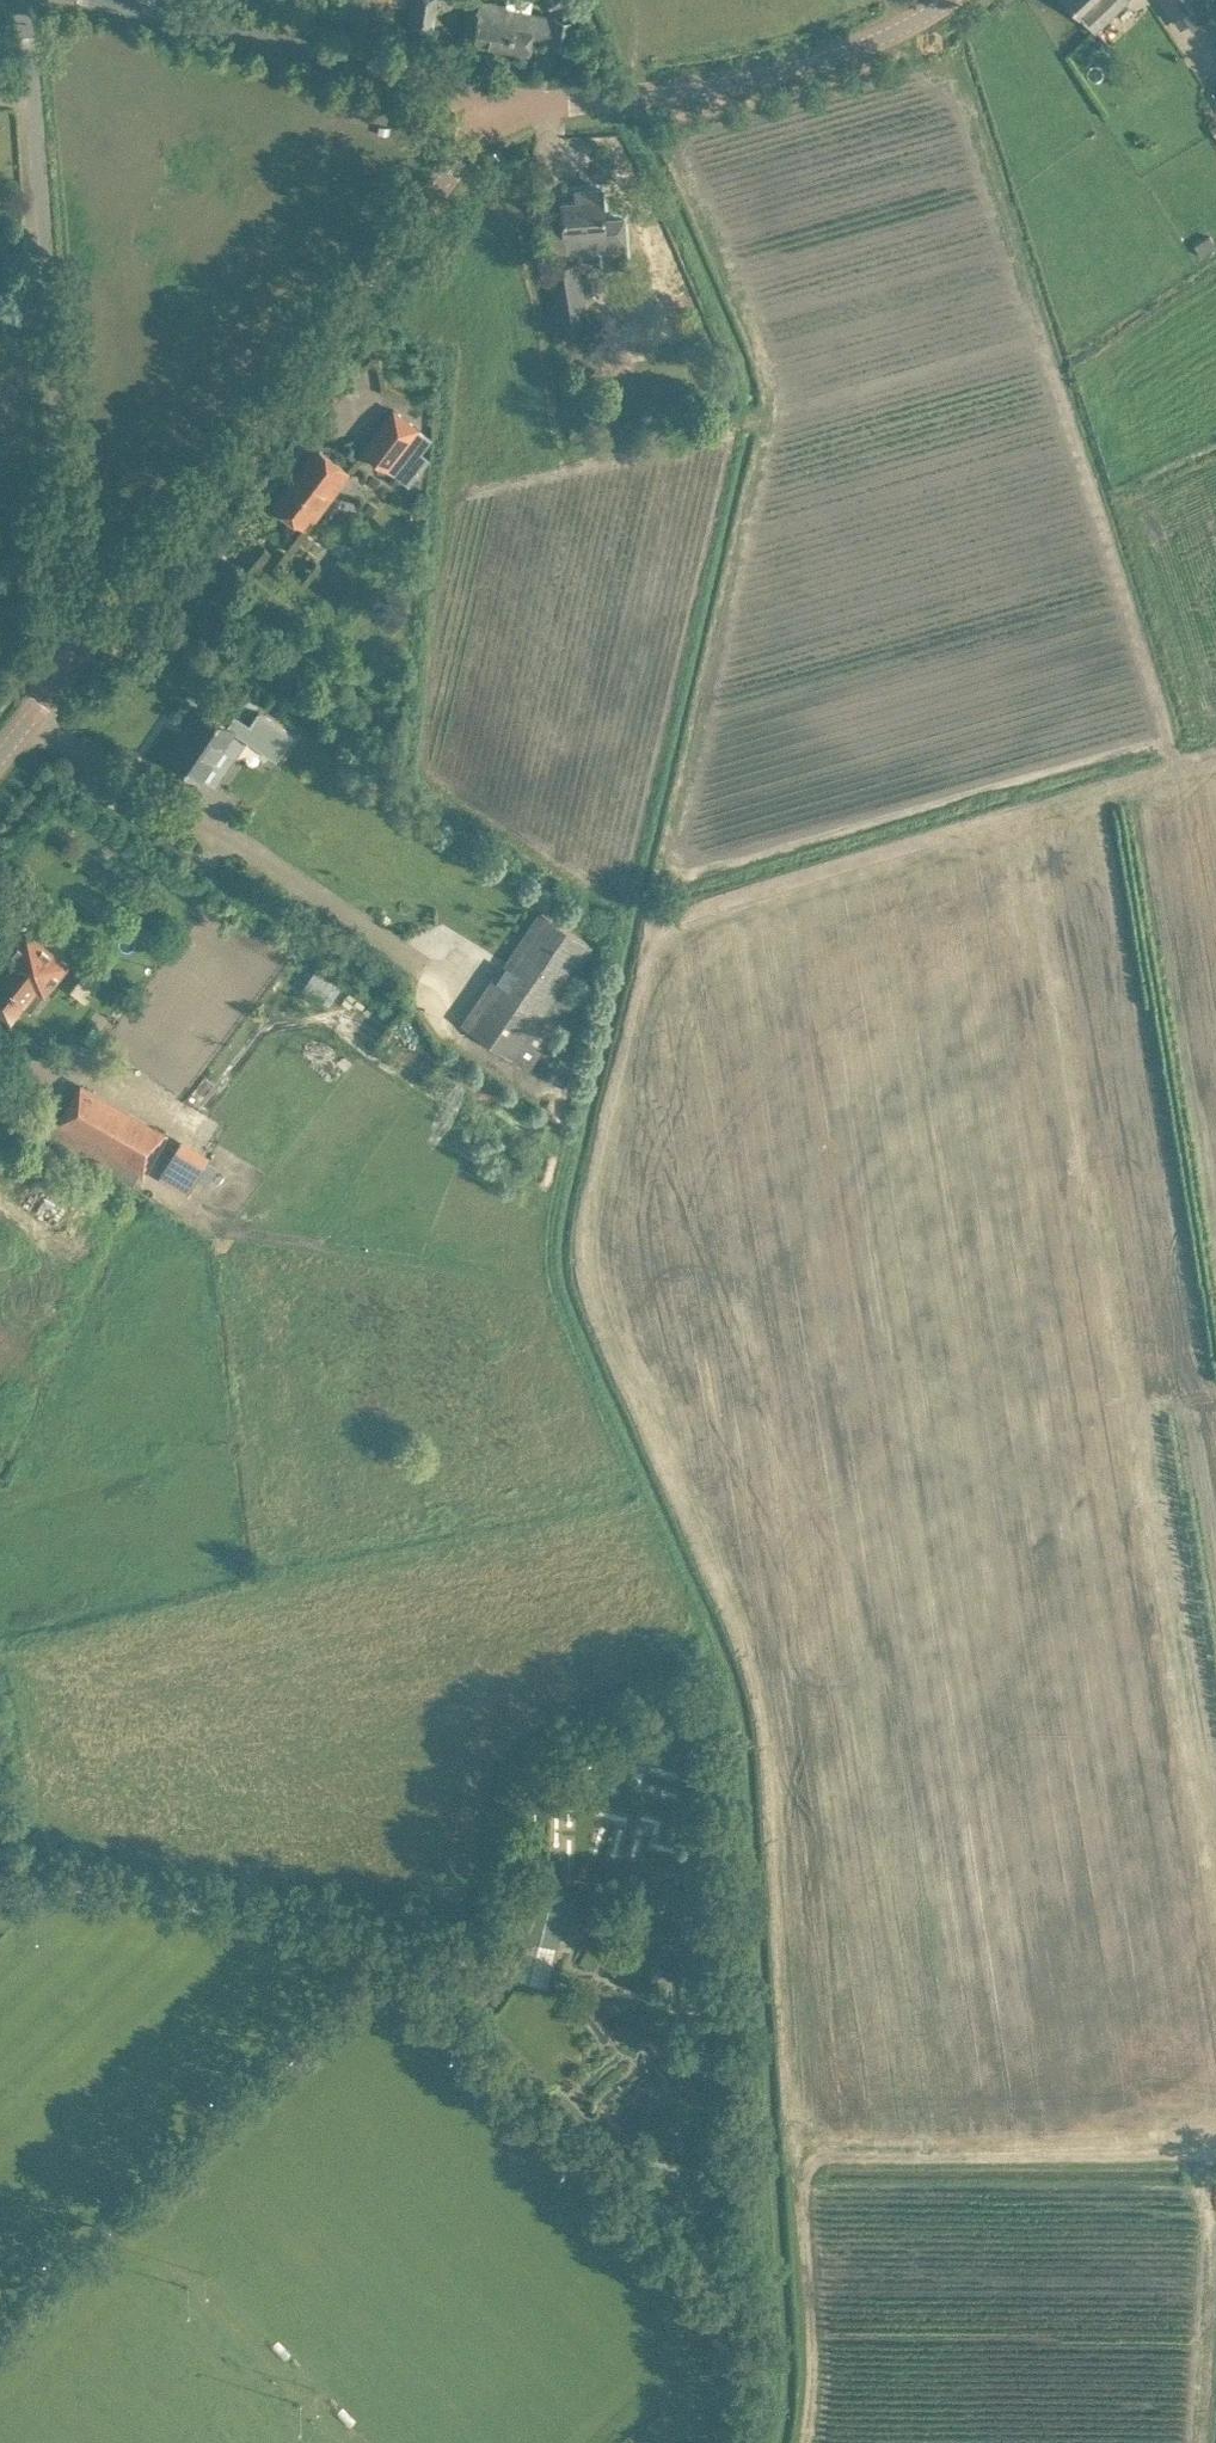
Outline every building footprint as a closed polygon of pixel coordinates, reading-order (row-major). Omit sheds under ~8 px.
[(438,0),(413,0),(409,27),(432,31),(438,0)] [(528,52),(531,35),(550,39),(550,41),(571,45),(576,18),(555,15),(554,15),(531,11),(533,0),(508,0),(507,4),(486,0),(481,0),(479,12),(467,10),(462,40),(528,52)] [(1095,29),(1126,0),(1068,0),(1095,29)] [(1200,0),(1160,0),(1172,18),(1181,12),(1192,28),(1208,17),(1200,5),(1203,4),(1200,0)] [(565,250),(580,249),(584,252),(596,251),(599,247),(626,245),(624,217),(604,218),(602,188),(575,189),(576,199),(562,200),(565,250)] [(1209,234),(1194,244),(1201,255),(1215,245),(1209,234)] [(559,332),(588,328),(577,259),(549,264),(559,332)] [(362,449),(393,473),(425,432),(394,408),(362,449)] [(276,504),(295,519),(307,528),(350,470),(320,447),(276,504)] [(180,737),(168,756),(179,763),(188,769),(200,777),(203,772),(232,729),(240,735),(248,722),(234,713),(227,723),(223,721),(204,708),(182,739),(180,737)] [(248,722),(240,735),(275,758),(292,733),(257,710),(248,722)] [(462,1022),(529,1067),(578,995),(565,986),(592,944),(539,908),(462,1022)] [(5,1014),(9,1017),(40,977),(47,983),(64,961),(25,930),(3,958),(6,961),(0,969),(0,1020),(5,1014)] [(315,968),(303,986),(322,1000),(335,981),(315,968)] [(57,1123),(142,1172),(165,1133),(80,1083),(57,1123)] [(161,1176),(191,1192),(212,1151),(182,1135),(161,1176)] [(507,1931),(522,1935),(557,1944),(571,1887),(536,1878),(535,1882),(521,1878),(507,1931)]
